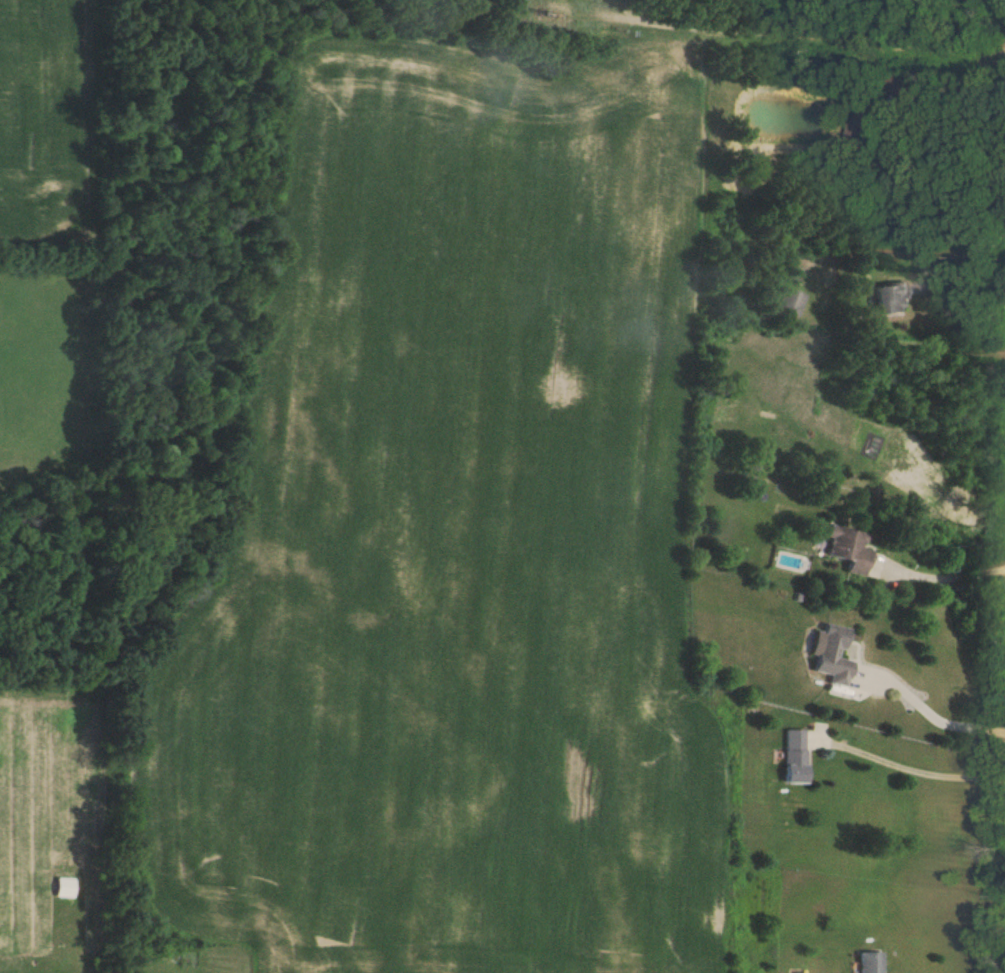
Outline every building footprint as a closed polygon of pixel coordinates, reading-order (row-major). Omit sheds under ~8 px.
[(906,313),(905,284),(873,285),(874,314),(906,313)] [(797,318),(804,296),(782,288),(774,311),(797,318)] [(868,551),(859,549),(863,533),(827,526),(821,556),(846,562),(844,573),(863,577),(868,551)] [(845,687),(851,662),(838,659),(846,629),(824,623),(822,633),(814,631),(809,654),(815,655),(812,671),(829,675),(827,683),(845,687)] [(785,784),(806,784),(806,730),(785,730),(785,784)] [(74,899),(75,879),(57,878),(56,898),(74,899)] [(859,972),(881,972),(881,953),(859,953),(859,972)]
